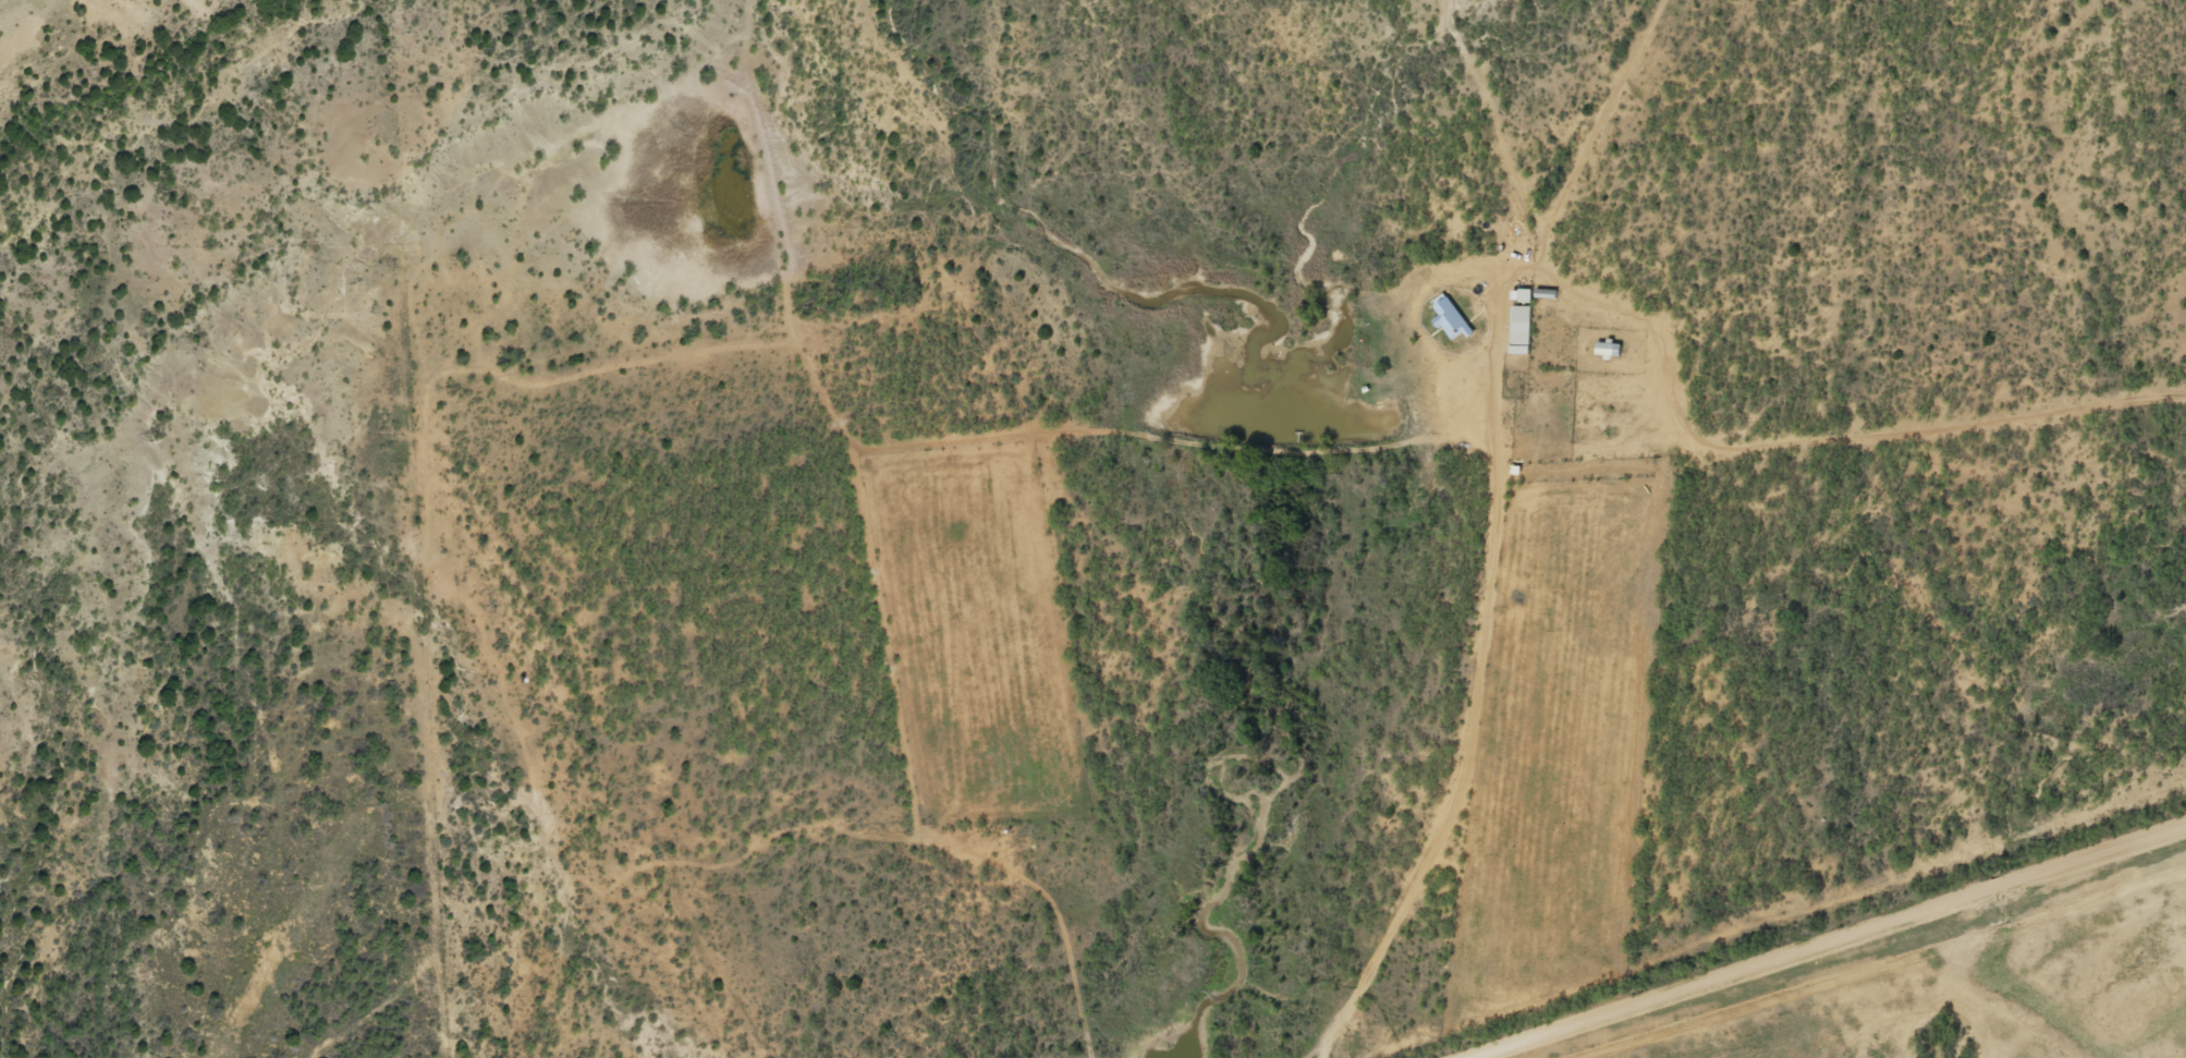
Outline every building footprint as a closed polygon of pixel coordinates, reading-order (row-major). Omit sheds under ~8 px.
[(1438,318),(1455,340),(1474,326),(1447,291),(1434,301),(1444,314),(1438,318)] [(1514,354),(1534,354),(1534,305),(1514,305),(1514,354)]
